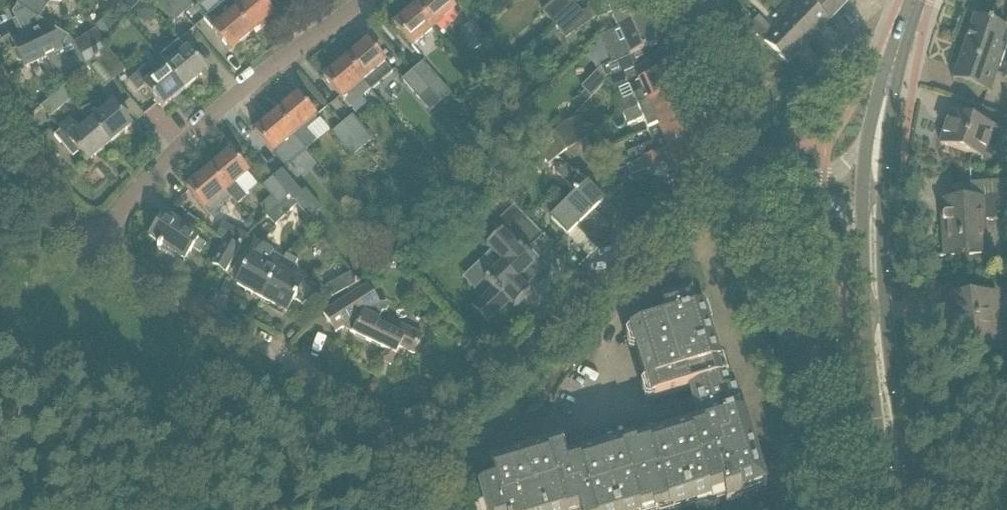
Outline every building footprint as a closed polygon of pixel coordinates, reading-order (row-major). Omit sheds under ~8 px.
[(18,5),(17,4),(16,5),(17,6),(39,20),(50,3),(61,4),(64,0),(21,0),(18,5)] [(173,23),(183,14),(171,0),(154,0),(173,23)] [(184,16),(195,7),(189,0),(171,0),(184,16)] [(225,2),(252,34),(273,16),(260,0),(227,0),(225,2)] [(415,7),(433,29),(455,11),(449,5),(445,0),(424,0),(415,7)] [(572,3),(569,0),(556,0),(543,12),(551,22),(572,3)] [(593,8),(598,20),(611,14),(618,29),(645,17),(637,0),(608,0),(605,1),(606,2),(593,8)] [(758,18),(749,27),(787,64),(829,20),(827,18),(806,0),(804,0),(772,33),(758,18)] [(827,18),(844,0),(806,0),(827,18)] [(252,34),(225,2),(204,20),(230,52),(252,34)] [(572,3),(551,22),(557,28),(560,32),(581,13),(572,3)] [(17,6),(12,14),(16,21),(24,38),(13,43),(16,51),(14,52),(14,55),(17,60),(19,62),(21,61),(25,69),(61,52),(60,50),(68,39),(39,20),(17,6)] [(412,47),(433,29),(415,7),(406,15),(404,12),(393,21),(395,24),(393,25),(412,47)] [(599,69),(580,88),(582,89),(590,98),(607,81),(623,74),(631,71),(635,69),(630,57),(639,53),(657,45),(645,17),(618,29),(604,35),(600,38),(611,63),(599,69)] [(1006,27),(993,23),(974,17),(953,81),(989,93),(1000,61),(995,60),(1006,27)] [(107,18),(95,27),(103,37),(114,28),(113,27),(107,18)] [(474,51),(484,44),(472,24),(461,31),(474,51)] [(94,47),(80,56),(86,66),(89,64),(96,58),(106,49),(99,37),(91,42),(94,47)] [(178,40),(169,48),(157,58),(184,90),(206,72),(187,50),(178,40)] [(366,43),(345,61),(370,91),(391,73),(366,43)] [(125,71),(106,49),(96,58),(115,80),(125,71)] [(78,52),(62,68),(69,83),(72,80),(86,66),(80,56),(78,52)] [(96,58),(89,64),(86,66),(105,88),(115,80),(96,58)] [(157,58),(145,68),(136,76),(144,86),(143,86),(162,109),(184,90),(157,58)] [(345,61),(323,78),(348,108),(370,91),(345,61)] [(423,63),(412,73),(427,90),(439,104),(451,94),(423,63)] [(644,94),(619,104),(624,115),(677,91),(667,69),(655,74),(650,63),(635,69),(631,71),(623,74),(629,86),(638,82),(644,94)] [(412,73),(403,81),(418,99),(427,90),(412,73)] [(63,89),(68,94),(76,85),(72,80),(69,83),(63,89)] [(63,89),(56,95),(41,108),(49,118),(72,100),(63,89)] [(687,114),(677,91),(624,115),(628,125),(643,118),(648,131),(687,114)] [(284,107),(275,114),(299,143),(306,151),(316,143),(307,131),(317,123),(314,119),(315,118),(310,112),(297,96),(295,98),(293,96),(282,105),(284,107)] [(112,104),(105,111),(99,104),(83,111),(82,110),(80,111),(90,123),(109,145),(131,126),(112,104)] [(256,131),(254,132),(267,148),(284,169),(306,151),(299,143),(275,114),(266,122),(265,119),(254,128),(256,131)] [(653,142),(626,153),(629,159),(631,165),(642,160),(658,153),(667,149),(696,136),(687,114),(648,131),(653,142)] [(993,128),(969,120),(950,114),(940,144),(983,158),(993,128)] [(342,126),(362,149),(371,141),(352,118),(342,126)] [(564,124),(576,145),(586,139),(577,119),(564,124)] [(90,123),(79,133),(70,123),(54,136),(73,158),(79,153),(87,163),(109,145),(90,123)] [(564,124),(553,133),(566,151),(576,145),(564,124)] [(362,149),(342,126),(333,134),(352,157),(362,149)] [(537,132),(526,140),(532,148),(543,140),(537,132)] [(553,133),(532,150),(544,162),(555,154),(558,157),(566,151),(553,133)] [(696,136),(667,149),(677,171),(706,159),(696,136)] [(230,153),(208,171),(232,198),(238,205),(246,197),(236,185),(248,175),(230,153)] [(658,153),(642,160),(646,168),(647,171),(662,164),(658,153)] [(631,165),(629,166),(633,174),(646,168),(642,160),(631,165)] [(611,162),(600,167),(604,176),(618,170),(616,164),(614,161),(611,162)] [(575,195),(550,219),(567,237),(576,229),(597,250),(614,233),(593,212),(603,203),(565,165),(555,175),(575,195)] [(208,171),(187,188),(210,217),(232,198),(208,171)] [(302,194),(283,172),(273,180),(287,197),(292,203),(302,194)] [(287,197),(273,180),(263,188),(278,205),(287,197)] [(996,181),(997,198),(1006,197),(1006,181),(996,181)] [(287,197),(278,205),(266,217),(275,226),(296,207),(292,203),(287,197)] [(941,218),(941,219),(941,220),(941,221),(942,222),(943,222),(943,223),(944,223),(944,226),(943,226),(943,232),(944,232),(944,236),(943,236),(944,251),(945,251),(945,255),(944,255),(944,256),(981,255),(981,253),(980,253),(978,222),(992,221),(998,214),(997,198),(952,200),(952,201),(953,201),(954,213),(945,213),(944,214),(943,214),(942,215),(941,216),(941,217),(941,218)] [(492,289),(471,309),(486,325),(487,324),(509,302),(513,307),(514,308),(530,294),(529,293),(528,293),(523,287),(543,267),(545,270),(547,268),(539,260),(527,248),(528,247),(523,242),(536,230),(513,206),(498,220),(513,236),(509,241),(502,234),(502,233),(501,232),(485,247),(486,249),(487,248),(502,264),(484,281),(492,289)] [(431,207),(420,215),(428,226),(439,217),(431,207)] [(188,214),(183,220),(191,226),(196,220),(188,214)] [(164,215),(159,223),(149,238),(159,245),(157,249),(163,253),(161,255),(171,262),(175,256),(184,262),(192,249),(200,254),(206,245),(183,230),(184,228),(164,215)] [(217,237),(225,241),(240,248),(246,237),(223,226),(217,237)] [(240,248),(225,241),(211,265),(226,273),(240,248)] [(253,257),(246,269),(236,286),(261,300),(278,270),(267,265),(273,254),(263,248),(254,257),(253,257)] [(286,256),(278,270),(261,300),(285,314),(293,301),(302,306),(316,292),(289,277),(297,262),(286,255),(286,256)] [(392,257),(383,264),(385,266),(388,271),(395,271),(400,266),(392,257)] [(356,266),(349,272),(351,273),(358,282),(364,277),(356,266)] [(348,274),(324,287),(330,298),(354,285),(348,274)] [(367,286),(323,315),(336,334),(337,333),(336,331),(341,328),(386,351),(383,356),(393,361),(399,347),(413,354),(421,337),(390,321),(387,326),(377,321),(381,312),(382,313),(385,312),(387,308),(386,305),(383,303),(379,305),(367,286)] [(995,294),(966,296),(946,297),(947,321),(951,321),(953,353),(992,351),(991,319),(997,319),(995,294)] [(494,482),(479,487),(486,509),(677,509),(724,496),(726,503),(762,492),(748,445),(752,444),(739,399),(734,400),(727,376),(723,377),(702,308),(693,311),(689,297),(661,305),(665,320),(632,330),(654,400),(691,388),(703,426),(635,446),(634,443),(565,464),(560,446),(490,468),(494,482)] [(566,355),(578,366),(589,354),(578,343),(566,355)] [(812,477),(821,474),(818,464),(809,467),(812,477)]
